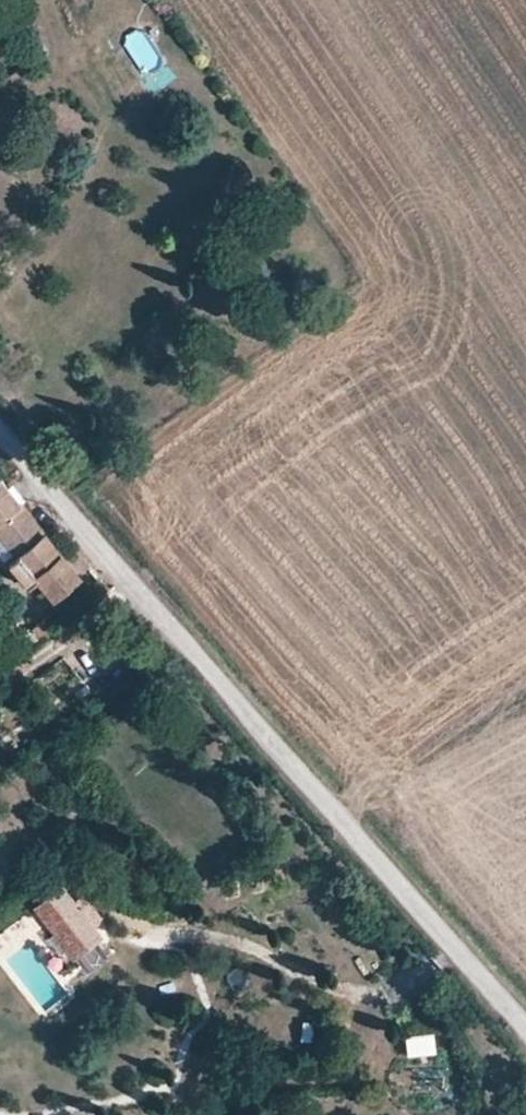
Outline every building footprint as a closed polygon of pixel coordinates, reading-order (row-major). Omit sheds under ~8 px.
[(20,502),(0,478),(0,535),(16,555),(8,562),(26,584),(34,578),(51,597),(78,574),(77,573),(89,563),(72,543),(61,552),(20,502)] [(5,564),(8,562),(16,555),(0,535),(0,558),(5,564)] [(31,628),(41,640),(52,631),(44,619),(31,628)] [(57,879),(30,901),(73,953),(100,931),(57,879)] [(406,1051),(435,1046),(432,1025),(403,1029),(406,1051)]
